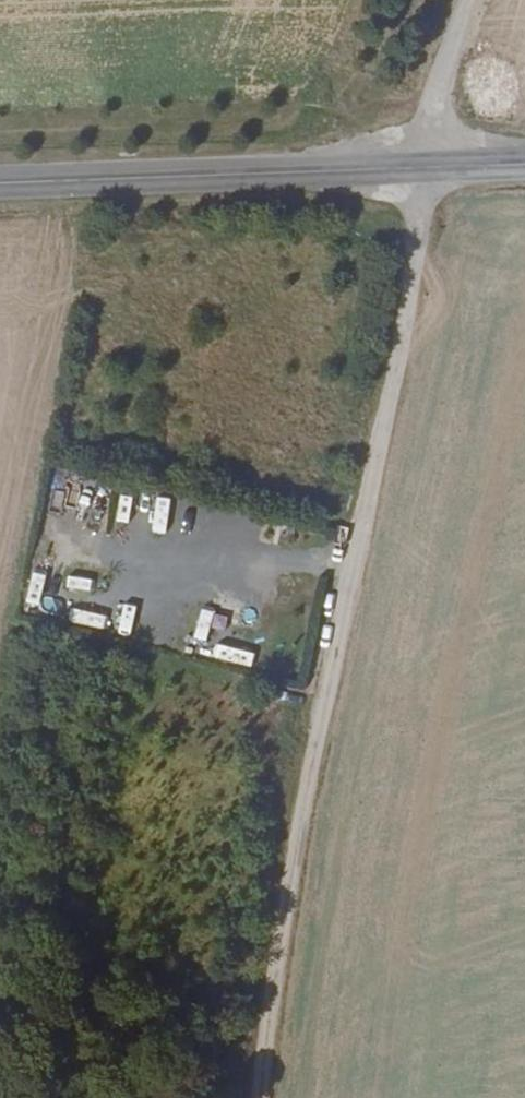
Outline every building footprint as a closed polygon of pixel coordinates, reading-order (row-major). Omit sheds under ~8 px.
[(69,573),(66,586),(90,591),(93,578),(69,573)] [(206,641),(214,616),(187,608),(179,633),(206,641)] [(72,610),(68,623),(106,634),(110,621),(72,610)] [(251,669),(254,654),(216,645),(212,660),(251,669)]
